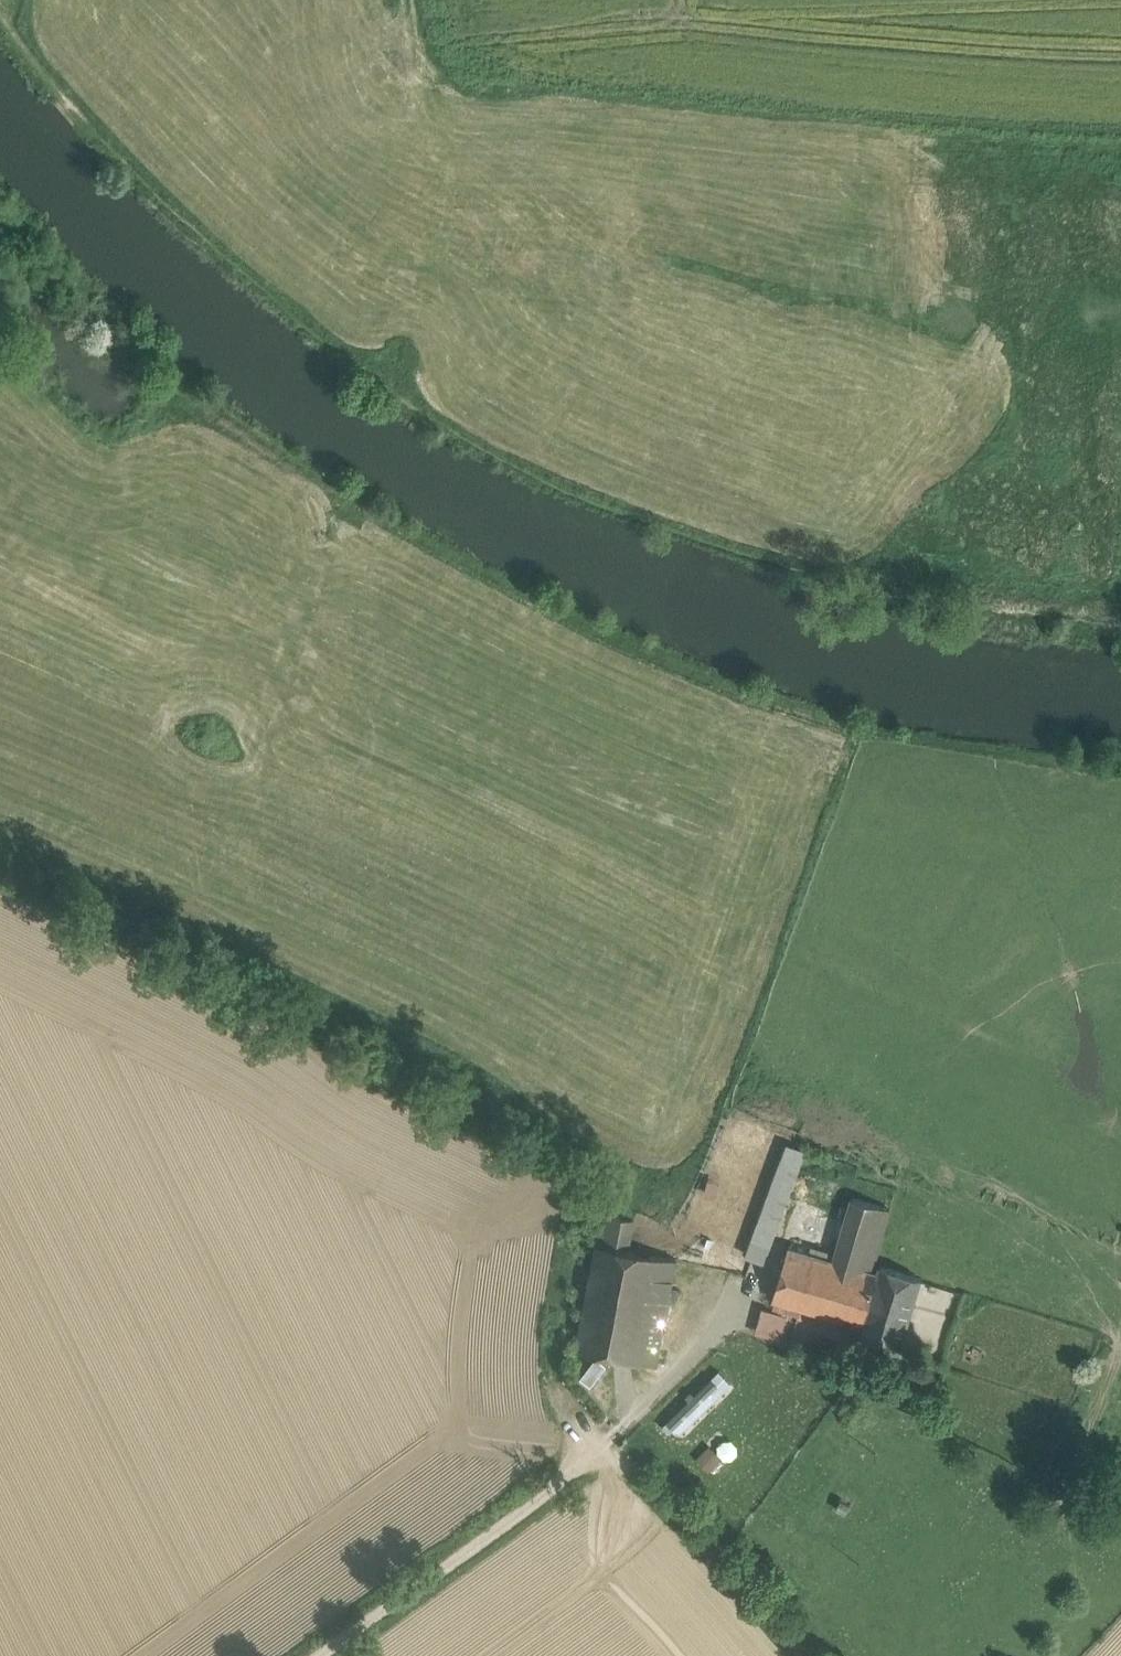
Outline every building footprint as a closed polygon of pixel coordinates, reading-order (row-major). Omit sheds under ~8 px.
[(784,1146),(748,1259),(770,1266),(806,1153),(784,1146)] [(853,1198),(834,1262),(789,1248),(773,1298),(863,1325),(878,1274),(871,1272),(874,1265),(890,1209),(853,1198)] [(600,1213),(594,1244),(627,1250),(632,1219),(600,1213)] [(627,1250),(594,1244),(574,1348),(657,1364),(660,1349),(635,1345),(649,1275),(673,1279),(677,1259),(627,1250)] [(878,1274),(863,1325),(859,1339),(899,1352),(921,1279),(881,1267),(878,1274)] [(762,1309),(755,1332),(782,1339),(788,1316),(762,1309)] [(594,1383),(607,1361),(596,1354),(582,1376),(594,1383)] [(666,1420),(681,1435),(734,1383),(720,1368),(666,1420)] [(710,1444),(696,1458),(709,1471),(723,1457),(710,1444)]
